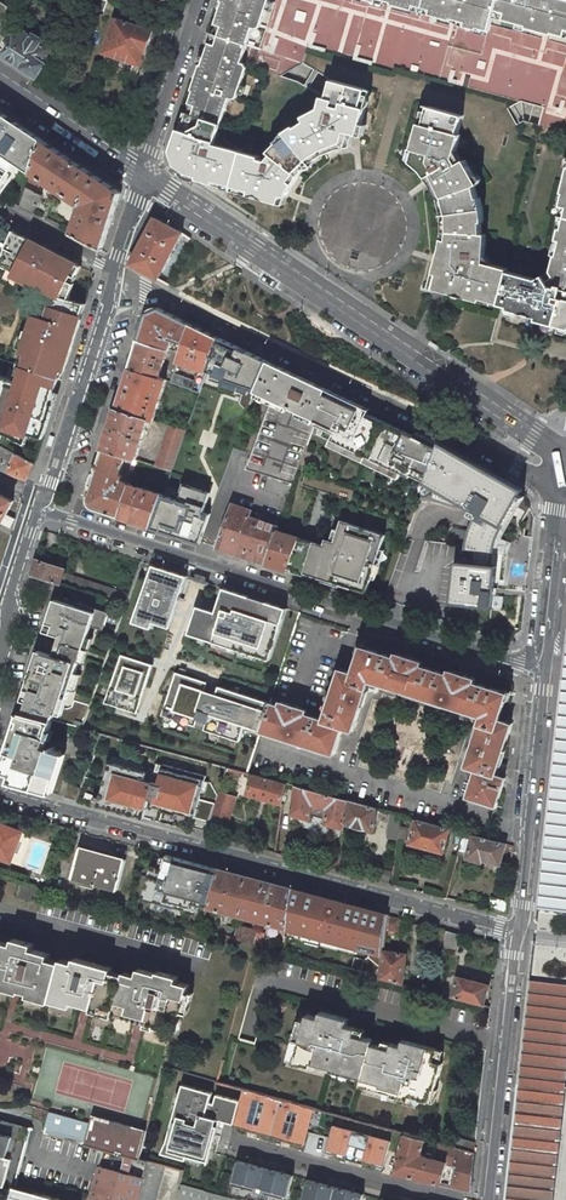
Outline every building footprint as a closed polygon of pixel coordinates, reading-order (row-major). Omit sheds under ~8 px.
[(2,36),(12,7),(2,0),(0,0),(0,35),(2,36)] [(88,6),(105,11),(109,0),(90,0),(88,6)] [(270,0),(218,0),(216,6),(217,9),(219,9),(211,33),(213,33),(217,35),(247,45),(253,27),(256,28),(260,27),(266,8),(270,10),(273,3),(271,1),(270,0)] [(377,2),(391,6),(392,3),(404,7),(403,11),(404,13),(411,15),(413,9),(422,12),(425,0),(371,0),(377,2)] [(486,30),(488,30),(493,15),(494,11),(494,8),(497,0),(425,0),(422,12),(430,14),(428,19),(435,21),(437,20),(438,17),(452,20),(451,23),(465,27),(476,30),(476,32),(482,34),(485,33),(486,30)] [(563,36),(565,36),(565,0),(497,0),(494,8),(494,11),(493,15),(502,18),(502,20),(524,26),(524,28),(550,35),(551,33),(563,36)] [(153,31),(136,25),(116,19),(105,53),(125,60),(141,65),(145,53),(153,31)] [(12,43),(3,55),(37,77),(52,54),(52,50),(41,42),(43,40),(35,34),(33,37),(16,26),(7,40),(12,43)] [(312,32),(307,47),(323,52),(325,52),(326,48),(312,44),(315,33),(312,32)] [(247,45),(217,35),(213,33),(210,42),(208,42),(204,54),(218,59),(227,62),(246,68),(246,67),(245,63),(241,62),(247,45)] [(275,36),(270,52),(273,53),(278,38),(275,36)] [(357,44),(352,60),(373,65),(374,62),(357,57),(360,45),(357,44)] [(229,98),(232,99),(236,97),(238,93),(241,94),(243,93),(245,86),(241,84),(246,68),(227,62),(218,59),(204,54),(203,56),(202,55),(199,57),(197,64),(199,65),(190,90),(192,90),(188,103),(188,104),(188,105),(188,107),(189,107),(187,113),(191,114),(220,124),(229,98)] [(56,67),(45,83),(58,91),(64,73),(56,67)] [(451,70),(447,81),(454,83),(455,84),(457,79),(452,78),(455,71),(451,70)] [(467,88),(470,78),(465,77),(462,86),(467,88)] [(325,155),(339,149),(352,146),(355,134),(359,135),(366,108),(371,91),(366,89),(333,80),(327,97),(323,96),(319,109),(304,117),(306,121),(297,127),(295,126),(285,133),(307,160),(310,164),(325,155)] [(558,108),(555,107),(554,112),(561,114),(565,101),(561,100),(558,108)] [(443,215),(447,214),(482,209),(480,197),(478,197),(475,187),(479,184),(465,160),(463,161),(457,151),(461,134),(458,133),(463,116),(429,106),(424,105),(419,122),(412,149),(410,149),(407,158),(411,161),(426,178),(432,184),(439,199),(443,215)] [(20,165),(32,172),(44,140),(0,111),(0,196),(20,165)] [(187,113),(186,113),(183,112),(177,128),(170,151),(175,164),(182,169),(182,170),(182,171),(181,171),(181,172),(181,173),(182,174),(188,179),(205,184),(206,182),(214,184),(229,189),(230,185),(239,151),(234,145),(229,144),(223,137),(224,132),(219,127),(220,124),(191,114),(187,113)] [(290,189),(299,175),(310,164),(307,160),(285,133),(276,142),(269,152),(272,155),(267,161),(259,159),(260,156),(239,151),(230,185),(233,186),(231,190),(248,195),(280,204),(285,205),(287,196),(290,189)] [(122,192),(44,140),(32,172),(35,175),(79,204),(82,205),(72,234),(102,250),(122,192)] [(30,180),(27,189),(37,193),(40,186),(30,180)] [(37,193),(27,189),(20,207),(33,213),(43,195),(37,193)] [(482,209),(447,214),(443,215),(443,231),(441,245),(438,257),(436,265),(433,273),(429,288),(434,289),(480,301),(481,299),(498,304),(507,271),(508,269),(485,263),(486,234),(482,234),(481,222),(483,222),(482,209)] [(559,216),(558,217),(558,218),(559,221),(560,222),(552,255),(554,255),(550,272),(553,277),(546,281),(548,286),(565,290),(565,218),(564,217),(559,216)] [(183,233),(155,218),(130,264),(159,280),(183,233)] [(53,252),(23,236),(14,231),(10,239),(5,252),(0,264),(0,266),(8,271),(10,268),(15,271),(14,274),(13,276),(34,287),(35,285),(58,297),(61,297),(69,299),(74,284),(69,281),(72,276),(75,277),(81,266),(78,265),(67,259),(62,256),(53,252)] [(548,286),(546,281),(543,276),(537,279),(507,271),(498,304),(508,307),(507,310),(506,313),(508,315),(515,316),(516,312),(537,318),(537,321),(546,323),(545,326),(546,328),(553,330),(554,326),(561,327),(560,332),(565,334),(565,290),(548,286)] [(66,364),(72,346),(77,330),(80,320),(85,306),(85,304),(69,299),(61,297),(58,297),(54,310),(51,309),(46,322),(34,318),(33,318),(22,352),(27,354),(23,368),(42,374),(58,379),(61,370),(64,371),(66,364)] [(171,340),(184,344),(191,324),(160,308),(146,313),(138,340),(168,349),(171,340)] [(200,368),(207,371),(209,364),(218,337),(191,324),(184,344),(181,353),(178,361),(200,368)] [(255,392),(268,361),(218,337),(204,382),(236,393),(239,387),(255,392)] [(159,378),(168,349),(138,340),(129,367),(159,378)] [(317,419),(327,389),(268,361),(257,389),(256,390),(272,398),(316,419),(317,419)] [(58,379),(42,374),(23,368),(18,367),(13,381),(0,377),(0,432),(18,441),(22,434),(28,436),(28,435),(42,440),(53,406),(50,405),(58,379)] [(154,421),(166,380),(159,378),(129,367),(116,408),(149,419),(154,421)] [(195,380),(174,373),(172,382),(199,391),(207,371),(200,368),(195,380)] [(428,474),(439,442),(417,432),(415,435),(368,413),(361,409),(363,406),(327,389),(317,419),(316,419),(315,423),(326,428),(323,434),(332,439),(401,472),(410,476),(411,474),(425,481),(428,474)] [(269,476),(293,484),(294,481),(315,423),(316,419),(272,398),(245,469),(269,476)] [(136,459),(149,419),(116,408),(103,449),(126,456),(136,459)] [(169,425),(155,466),(172,471),(186,431),(169,425)] [(22,434),(18,441),(25,445),(28,436),(22,434)] [(401,472),(332,439),(329,444),(399,478),(401,472)] [(502,525),(522,490),(439,442),(428,474),(425,481),(420,495),(457,507),(460,501),(473,508),(471,511),(478,514),(479,511),(502,525)] [(0,446),(0,468),(9,471),(9,472),(26,479),(32,465),(33,463),(16,454),(0,446)] [(120,475),(126,456),(103,449),(88,495),(95,509),(120,517),(130,485),(131,484),(121,481),(123,476),(120,475)] [(163,495),(130,485),(120,517),(152,527),(163,495)] [(163,495),(152,527),(199,543),(209,513),(203,512),(209,493),(184,485),(179,500),(163,495)] [(11,527),(15,518),(7,514),(13,501),(0,494),(0,522),(11,527)] [(252,510),(233,504),(217,548),(265,563),(277,530),(278,526),(250,516),(252,510)] [(468,534),(467,539),(467,541),(465,550),(475,551),(473,564),(491,566),(492,552),(497,553),(501,539),(496,537),(502,525),(479,511),(478,514),(472,524),(470,529),(468,534)] [(327,580),(340,584),(367,592),(372,575),(373,572),(371,571),(377,551),(380,552),(381,549),(385,534),(342,521),(335,543),(326,540),(325,545),(315,542),(303,538),(299,537),(288,568),(291,570),(292,568),(299,571),(315,576),(327,580)] [(299,537),(277,530),(265,563),(287,570),(288,568),(299,537)] [(508,554),(510,544),(501,539),(497,553),(508,554)] [(376,576),(384,550),(381,549),(380,552),(377,551),(371,571),(373,572),(372,575),(376,576)] [(65,569),(36,559),(31,575),(60,585),(65,569)] [(493,568),(491,566),(473,564),(456,562),(451,602),(491,607),(493,568)] [(187,576),(153,565),(134,622),(152,628),(154,622),(171,628),(187,576)] [(315,576),(299,571),(298,574),(314,579),(315,576)] [(198,606),(189,634),(270,660),(287,608),(224,588),(216,612),(198,606)] [(77,606),(55,599),(44,631),(60,636),(54,655),(38,650),(22,700),(28,702),(24,714),(48,720),(49,715),(54,716),(82,617),(94,621),(98,609),(78,603),(77,606)] [(280,706),(270,702),(261,730),(334,754),(343,727),(353,730),(369,680),(482,716),(466,767),(476,770),(467,797),(496,806),(505,778),(496,775),(512,724),(499,720),(508,693),(474,682),(476,678),(450,670),(449,674),(421,665),(423,661),(397,653),(396,657),(361,646),(353,673),(341,669),(324,720),(306,714),(307,710),(281,702),(280,706)] [(539,912),(541,912),(565,915),(565,647),(539,912)] [(153,665),(121,655),(106,703),(138,713),(153,665)] [(208,682),(176,673),(163,716),(196,726),(199,719),(208,722),(206,729),(241,741),(246,726),(261,730),(270,702),(220,686),(217,694),(205,690),(208,682)] [(24,714),(23,714),(4,771),(12,774),(10,782),(19,784),(20,782),(35,786),(34,788),(49,792),(61,752),(45,747),(46,743),(45,743),(52,721),(48,720),(24,714)] [(102,773),(94,804),(103,806),(145,818),(150,798),(154,800),(153,806),(162,808),(163,804),(178,808),(177,812),(195,817),(211,821),(216,806),(216,803),(200,798),(206,776),(158,764),(154,782),(149,780),(148,782),(140,780),(142,771),(109,763),(106,774),(102,773)] [(286,784),(253,775),(251,781),(247,794),(281,804),(286,784)] [(80,787),(68,784),(65,796),(77,800),(80,787)] [(310,815),(326,820),(325,824),(343,829),(344,824),(347,801),(295,787),(291,814),(309,819),(310,815)] [(235,799),(219,793),(216,803),(216,806),(211,821),(207,834),(217,837),(222,821),(228,823),(235,799)] [(377,809),(347,801),(344,824),(352,826),(374,832),(377,809)] [(401,816),(391,813),(388,837),(398,839),(399,827),(401,816)] [(409,844),(444,853),(450,830),(415,820),(412,830),(409,841),(409,844)] [(21,833),(0,824),(0,860),(8,863),(21,833)] [(406,841),(407,828),(399,827),(398,839),(397,840),(406,841)] [(459,849),(468,852),(472,836),(463,834),(459,849)] [(500,865),(506,846),(498,844),(472,836),(468,852),(466,858),(482,862),(482,860),(500,865)] [(299,841),(288,838),(285,855),(296,858),(299,841)] [(126,860),(80,847),(72,877),(118,890),(126,860)] [(219,869),(144,848),(127,909),(202,929),(206,915),(192,912),(194,903),(208,907),(219,869)] [(339,860),(332,859),(331,867),(338,869),(339,860)] [(391,871),(380,868),(378,877),(389,880),(391,871)] [(208,907),(287,928),(287,924),(292,888),(219,869),(208,907)] [(36,885),(48,888),(50,879),(32,874),(30,883),(36,885)] [(315,937),(341,944),(358,948),(359,944),(384,950),(387,928),(388,916),(389,914),(346,903),(345,906),(342,905),(342,902),(292,888),(287,924),(295,926),(294,931),(315,937)] [(398,931),(399,919),(388,916),(387,928),(398,931)] [(238,926),(234,938),(254,943),(258,931),(238,926)] [(457,950),(459,934),(446,930),(444,948),(457,950)] [(1,988),(20,993),(21,991),(30,993),(39,996),(41,991),(53,995),(54,992),(61,967),(49,964),(50,960),(51,955),(33,950),(34,945),(14,939),(13,945),(0,941),(0,991),(1,988)] [(407,953),(384,950),(380,977),(403,983),(407,953)] [(74,1003),(92,1008),(102,1010),(103,1006),(115,1010),(117,1005),(123,981),(111,978),(113,973),(114,969),(76,959),(75,963),(74,967),(62,964),(61,967),(54,992),(66,996),(65,1000),(74,1003)] [(139,969),(137,976),(136,981),(124,978),(123,981),(117,1005),(129,1008),(127,1013),(136,1015),(135,1019),(156,1025),(155,1028),(173,1033),(179,1011),(183,1012),(188,992),(189,986),(178,982),(179,977),(158,972),(158,974),(139,969)] [(125,976),(113,973),(111,978),(123,981),(124,978),(125,976)] [(124,978),(136,981),(137,976),(125,973),(125,976),(124,978)] [(455,976),(451,999),(486,1008),(491,986),(455,976)] [(565,1073),(565,985),(532,981),(507,1199),(552,1199),(565,1073)] [(29,997),(51,1003),(51,1001),(53,995),(41,991),(39,996),(30,993),(29,997)] [(51,1001),(73,1007),(74,1003),(65,1000),(66,996),(54,992),(53,995),(51,1001)] [(189,1014),(193,994),(188,992),(183,1012),(184,1013),(189,1014)] [(114,1014),(135,1019),(136,1015),(127,1013),(129,1008),(117,1005),(115,1010),(114,1014)] [(91,1012),(113,1018),(114,1014),(115,1010),(103,1006),(102,1010),(92,1008),(91,1012)] [(179,1011),(173,1033),(179,1034),(184,1013),(183,1012),(179,1011)] [(311,1062),(330,1068),(330,1070),(333,1071),(343,1074),(344,1071),(344,1068),(363,1073),(371,1044),(361,1041),(362,1038),(354,1035),(356,1028),(345,1025),(347,1019),(320,1011),(318,1018),(306,1015),(305,1020),(294,1060),(293,1062),(305,1065),(310,1067),(311,1065),(311,1062)] [(422,1046),(402,1041),(400,1046),(390,1043),(389,1045),(388,1049),(371,1044),(363,1073),(361,1079),(379,1084),(377,1089),(391,1093),(392,1091),(392,1089),(410,1094),(409,1096),(429,1102),(430,1097),(433,1088),(435,1089),(442,1063),(440,1063),(433,1061),(436,1050),(435,1050),(422,1046)] [(213,1092),(183,1084),(164,1153),(187,1159),(188,1155),(209,1161),(221,1117),(224,1118),(224,1121),(234,1123),(240,1101),(217,1095),(215,1104),(210,1102),(213,1092)] [(312,1107),(244,1089),(241,1097),(240,1101),(234,1123),(233,1126),(302,1146),(310,1116),(310,1117),(312,1107)] [(101,1149),(139,1159),(147,1129),(93,1115),(91,1124),(49,1112),(35,1108),(35,1109),(34,1109),(32,1118),(33,1118),(46,1122),(43,1133),(101,1149)] [(333,1126),(326,1152),(346,1157),(347,1154),(364,1159),(363,1162),(383,1168),(391,1142),(333,1126)] [(0,1133),(0,1156),(6,1157),(11,1136),(0,1133)] [(425,1138),(405,1133),(403,1142),(394,1171),(441,1183),(446,1163),(458,1166),(453,1185),(470,1190),(474,1152),(451,1145),(440,1142),(440,1144),(436,1158),(431,1157),(432,1154),(428,1152),(426,1156),(422,1154),(421,1154),(425,1139),(425,1138)] [(476,1142),(453,1136),(451,1145),(474,1152),(476,1142)] [(147,1161),(139,1159),(101,1149),(98,1164),(88,1199),(137,1199),(147,1161)] [(347,1154),(346,1157),(363,1162),(364,1159),(347,1154)] [(4,1186),(11,1159),(6,1157),(0,1156),(0,1185),(4,1186)] [(164,1166),(147,1161),(137,1199),(155,1199),(164,1166)] [(238,1161),(228,1196),(242,1199),(247,1199),(248,1197),(258,1199),(286,1199),(293,1175),(276,1171),(277,1168),(256,1162),(255,1165),(238,1161)] [(308,1180),(302,1199),(362,1199),(363,1194),(308,1180)] [(228,1196),(182,1184),(178,1199),(242,1199),(228,1196)] [(10,1199),(58,1199),(14,1188),(10,1199)]
